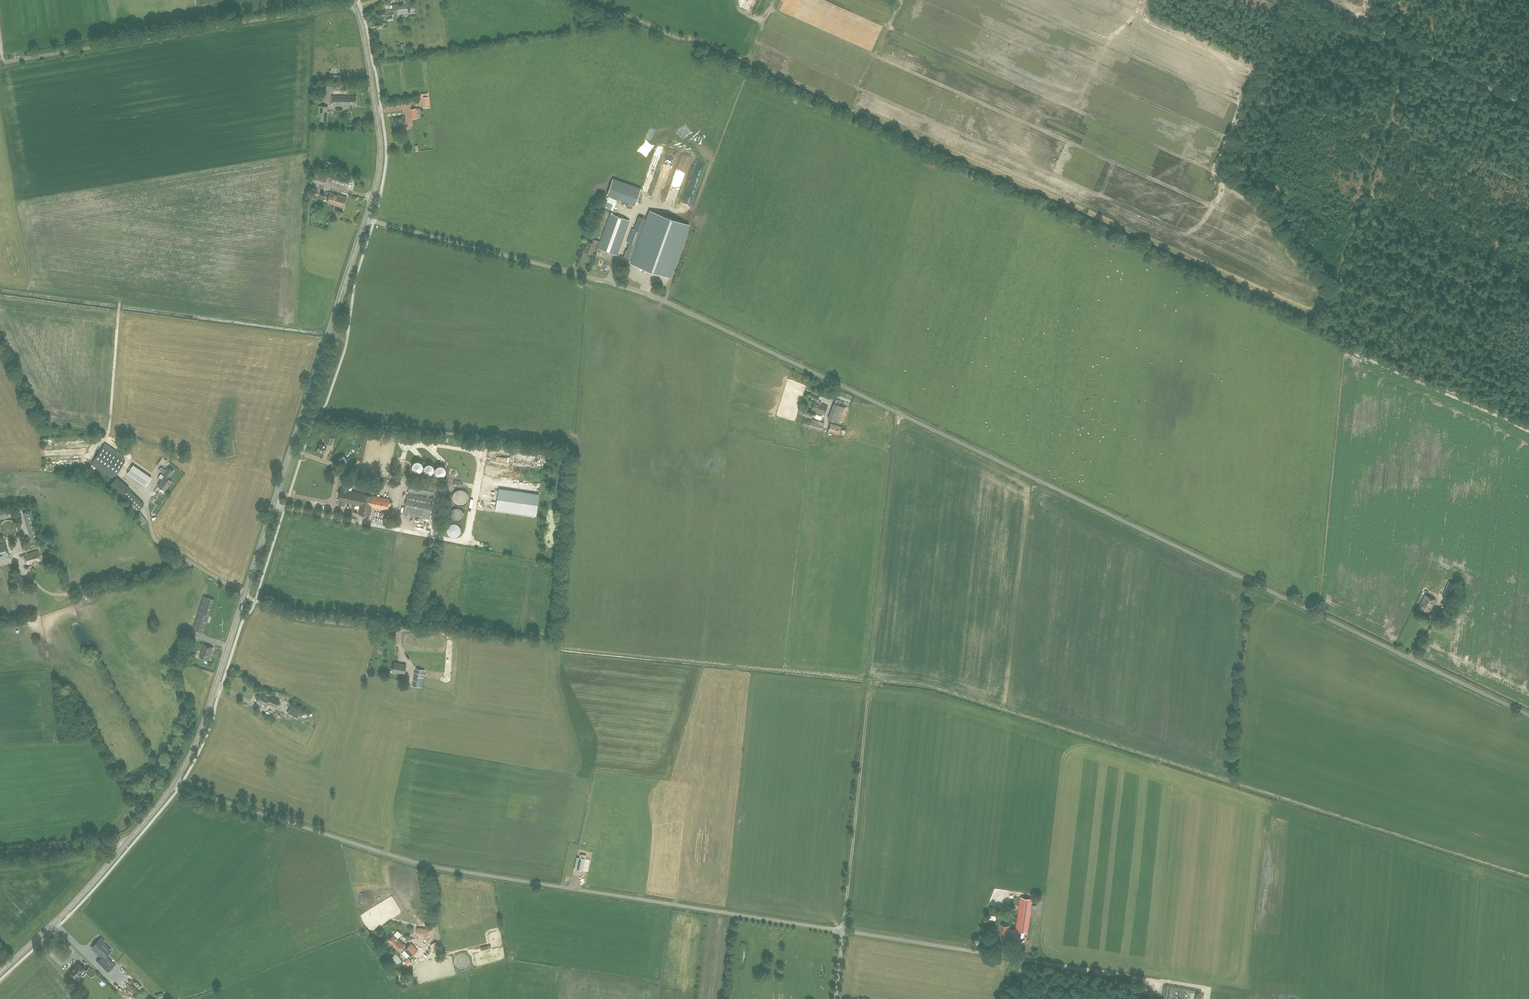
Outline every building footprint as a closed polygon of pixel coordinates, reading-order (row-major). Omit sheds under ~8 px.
[(393,19),(395,19),(395,17),(399,16),(399,14),(408,13),(408,12),(410,12),(409,9),(408,9),(407,3),(407,0),(404,0),(404,3),(392,5),(394,14),(393,15),(393,19)] [(381,22),(381,19),(383,18),(382,16),(386,16),(385,11),(378,12),(379,17),(379,19),(374,20),(374,21),(371,21),(372,29),(382,27),(387,26),(386,22),(383,22),(381,22)] [(357,105),(357,96),(332,95),(332,105),(357,105)] [(327,121),(328,106),(320,106),(319,120),(327,121)] [(394,127),(406,126),(405,116),(393,118),(394,127)] [(683,180),(686,167),(678,165),(674,178),(677,179),(676,182),(679,183),(680,180),(683,180)] [(324,188),(328,175),(314,171),(310,184),(324,188)] [(347,187),(350,179),(333,174),(331,182),(347,187)] [(610,183),(607,193),(634,202),(639,187),(630,184),(628,189),(610,183)] [(338,199),(339,195),(330,192),(327,202),(335,204),(336,199),(338,199)] [(336,199),(335,204),(344,207),(347,197),(339,195),(338,199),(336,199)] [(665,275),(684,223),(655,212),(636,265),(665,275)] [(617,255),(629,220),(610,213),(601,241),(593,239),(592,242),(588,240),(584,251),(592,254),(595,247),(617,255)] [(632,260),(647,219),(639,216),(634,229),(632,229),(627,241),(629,242),(627,250),(626,249),(623,257),(632,260)] [(850,402),(852,396),(840,391),(837,397),(844,400),(843,403),(848,405),(849,402),(850,402)] [(821,402),(818,401),(819,397),(813,395),(812,399),(816,401),(814,401),(811,409),(825,414),(828,406),(821,403),(821,402)] [(839,405),(841,401),(836,399),(834,403),(833,403),(829,414),(830,415),(828,419),(839,422),(845,407),(839,405)] [(812,419),(813,414),(804,410),(802,416),(812,419)] [(824,422),(812,419),(811,422),(804,419),(802,426),(822,431),(824,422)] [(839,435),(842,426),(831,423),(828,432),(827,435),(831,437),(832,433),(839,435)] [(331,445),(334,438),(327,436),(325,443),(331,445)] [(324,453),(327,446),(320,443),(317,450),(324,453)] [(113,479),(125,461),(103,446),(91,464),(113,479)] [(351,461),(355,457),(353,454),(348,457),(349,458),(347,459),(344,455),(338,459),(342,465),(348,461),(350,460),(351,461)] [(415,456),(411,463),(418,467),(423,461),(415,456)] [(434,465),(430,458),(422,463),(425,466),(427,465),(429,468),(434,465)] [(434,468),(438,466),(440,470),(445,467),(441,460),(432,464),(434,468)] [(133,465),(127,473),(146,486),(151,477),(133,465)] [(166,470),(161,467),(159,470),(164,473),(163,474),(164,476),(158,486),(165,490),(171,481),(168,478),(173,471),(168,467),(166,470)] [(121,497),(129,488),(116,476),(108,485),(121,497)] [(349,491),(350,481),(344,480),(342,489),(341,489),(339,500),(340,501),(339,504),(345,505),(345,502),(360,505),(359,513),(370,515),(371,507),(388,510),(389,507),(391,508),(392,502),(390,502),(390,499),(374,496),(362,493),(349,491)] [(436,512),(441,487),(435,486),(435,485),(410,480),(408,492),(426,495),(426,497),(408,493),(404,513),(429,518),(430,510),(436,512)] [(539,494),(499,488),(496,509),(536,515),(539,494)] [(122,496),(136,511),(144,504),(129,489),(122,496)] [(142,524),(146,521),(139,511),(135,515),(142,524)] [(9,556),(6,543),(0,544),(0,559),(9,556)] [(33,564),(38,563),(38,561),(41,560),(38,550),(23,554),(26,565),(33,563),(33,564)] [(24,584),(22,576),(10,579),(12,586),(20,584),(20,585),(24,584)] [(1451,600),(1456,588),(1448,584),(1442,596),(1445,597),(1448,599),(1451,600)] [(1429,614),(1436,600),(1425,595),(1425,594),(1422,593),(1420,596),(1424,598),(1418,609),(1429,614)] [(204,632),(214,599),(204,596),(193,629),(204,632)] [(210,657),(212,650),(213,647),(204,644),(200,657),(208,660),(209,657),(210,657)] [(405,673),(406,665),(394,663),(392,671),(405,673)] [(416,668),(413,686),(421,687),(425,670),(416,668)] [(270,697),(260,693),(257,701),(266,705),(267,702),(276,707),(279,700),(270,696),(270,697)] [(296,709),(290,706),(287,712),(293,715),(296,709)] [(585,859),(586,855),(580,854),(579,858),(577,858),(575,869),(577,869),(583,870),(585,859)] [(1027,932),(1032,898),(1021,897),(1016,930),(1027,932)] [(1007,940),(1010,926),(1000,924),(998,938),(1007,940)] [(394,934),(388,940),(394,946),(397,942),(399,944),(401,941),(398,938),(394,934)] [(103,943),(104,942),(101,939),(92,947),(101,956),(97,961),(108,972),(115,965),(105,955),(106,954),(105,953),(109,949),(103,943)] [(397,942),(394,946),(398,951),(401,948),(403,951),(404,950),(407,947),(404,944),(404,945),(401,941),(399,944),(397,942)] [(407,947),(404,950),(409,955),(411,957),(414,953),(418,950),(411,943),(407,947)] [(430,961),(426,954),(421,957),(425,963),(430,961)] [(409,964),(412,960),(408,956),(404,959),(409,964)] [(84,969),(77,962),(73,966),(74,967),(69,972),(76,979),(81,974),(80,973),(84,969)] [(92,970),(89,967),(85,971),(91,977),(95,972),(92,969),(92,970)]
